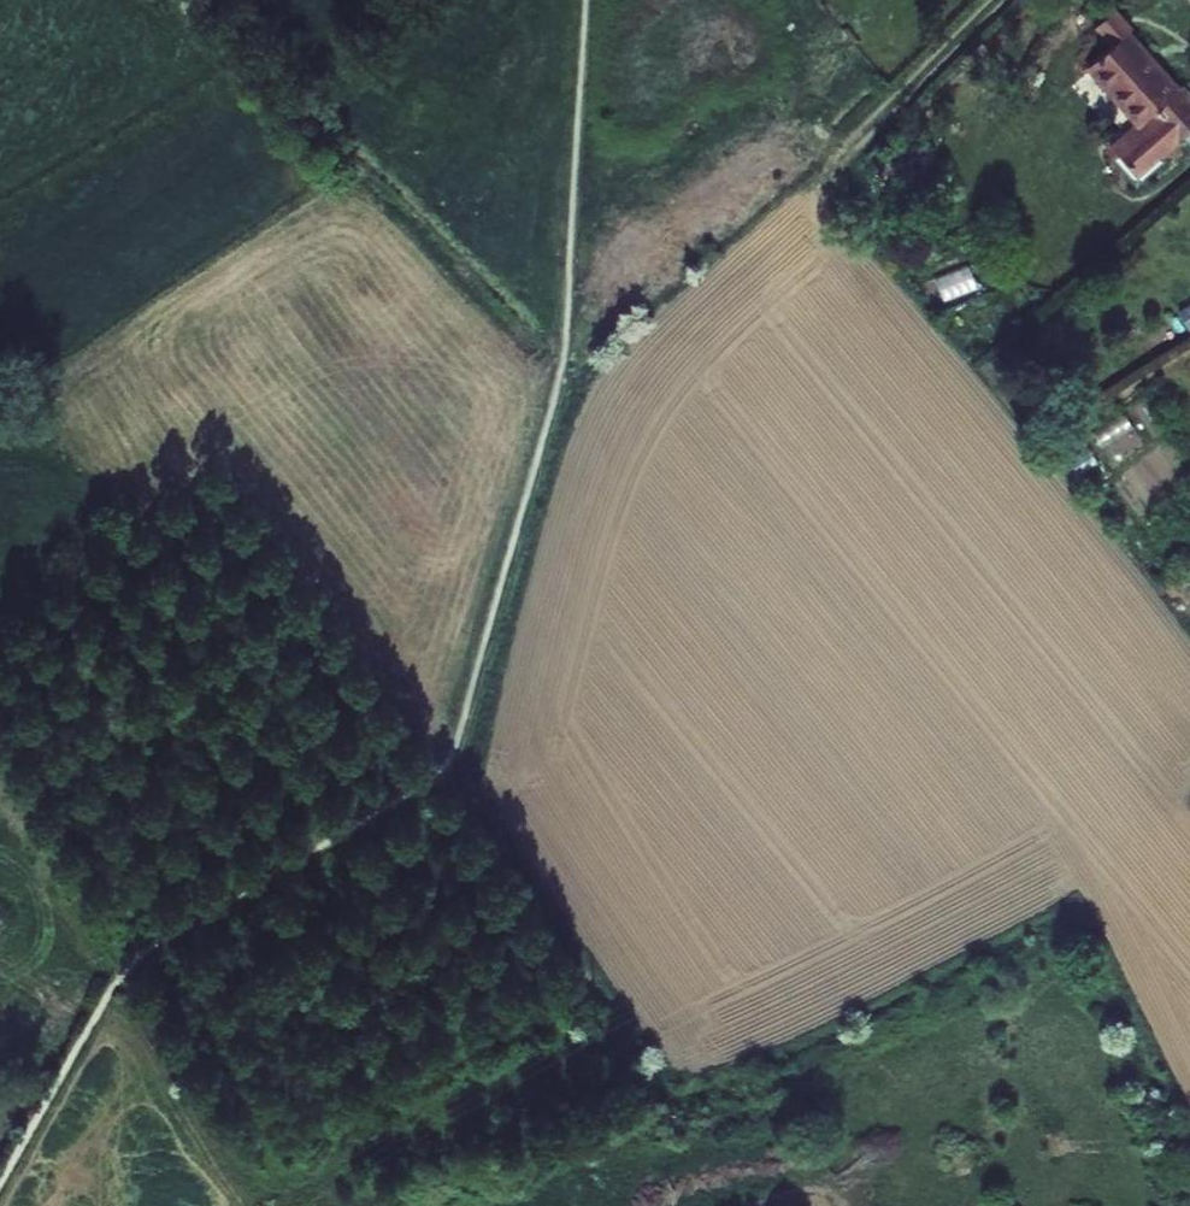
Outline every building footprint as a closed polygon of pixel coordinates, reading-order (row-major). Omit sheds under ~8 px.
[(1132,182),(1189,132),(1189,92),(1183,84),(1180,87),(1130,30),(1133,28),(1117,9),(1094,28),(1111,47),(1086,69),(1134,123),(1103,149),(1132,182)]
